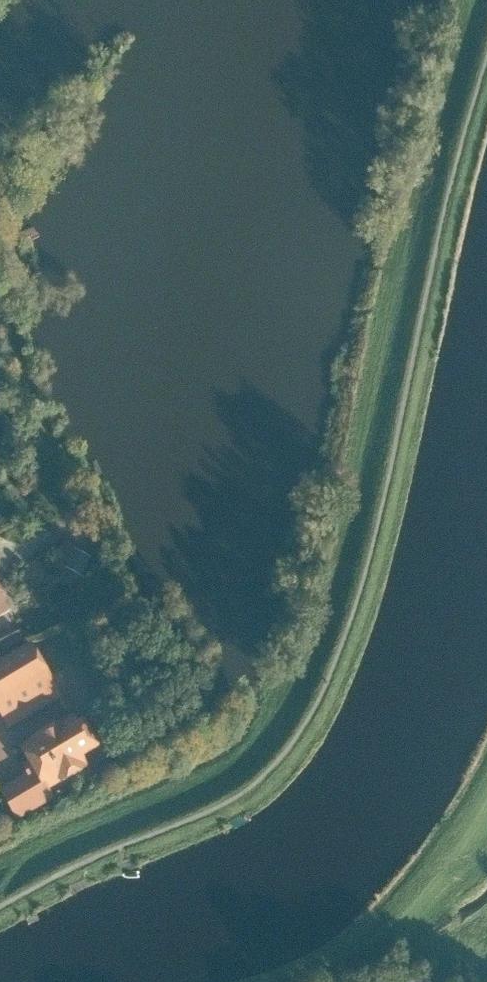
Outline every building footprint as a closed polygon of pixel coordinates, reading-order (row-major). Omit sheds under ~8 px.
[(77,547),(67,566),(85,575),(94,556),(77,547)] [(12,610),(0,591),(0,618),(12,610)] [(0,663),(0,713),(8,729),(64,698),(32,644),(0,663)] [(73,716),(22,746),(35,770),(1,791),(20,822),(54,800),(50,791),(91,767),(86,759),(104,749),(87,720),(79,725),(73,716)]
